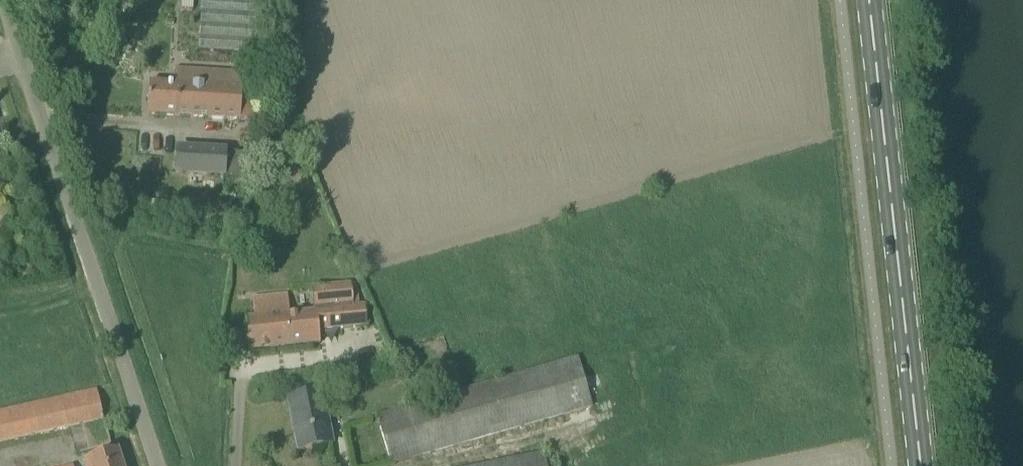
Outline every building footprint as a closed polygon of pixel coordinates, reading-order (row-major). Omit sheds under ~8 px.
[(263,3),(209,0),(201,0),(198,51),(260,55),(263,3)] [(262,73),(175,68),(175,85),(149,83),(147,115),(240,121),(255,121),(258,75),(262,75),(262,73)] [(178,149),(176,173),(224,176),(225,152),(178,149)] [(254,319),(245,320),(248,352),(320,345),(319,333),(367,328),(365,307),(353,308),(351,286),(314,290),(316,313),(289,315),(288,295),(253,299),(254,319)] [(391,464),(592,406),(578,359),(377,416),(391,464)] [(319,381),(321,393),(288,400),(298,451),(332,444),(322,398),(334,395),(331,378),(319,381)] [(97,391),(0,412),(0,441),(103,418),(97,391)] [(85,460),(86,465),(123,465),(118,450),(85,460)] [(543,454),(482,465),(546,465),(543,454)]
